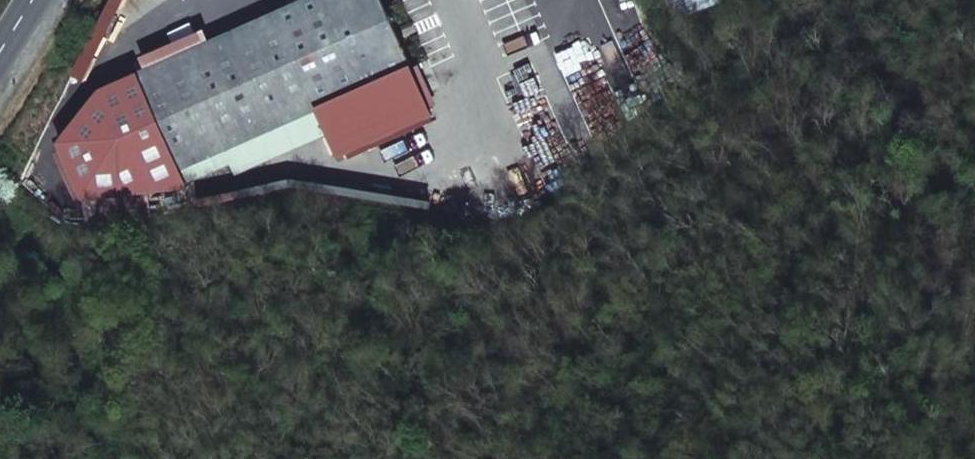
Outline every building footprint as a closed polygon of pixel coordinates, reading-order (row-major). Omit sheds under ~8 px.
[(138,75),(100,93),(59,144),(83,199),(187,187),(183,178),(180,169),(225,149),(318,108),(407,69),(410,67),(381,0),(307,0),(260,21),(138,75)] [(407,69),(318,108),(328,131),(330,136),(419,96),(407,69)] [(235,172),(328,131),(318,108),(225,149),(235,172)]
